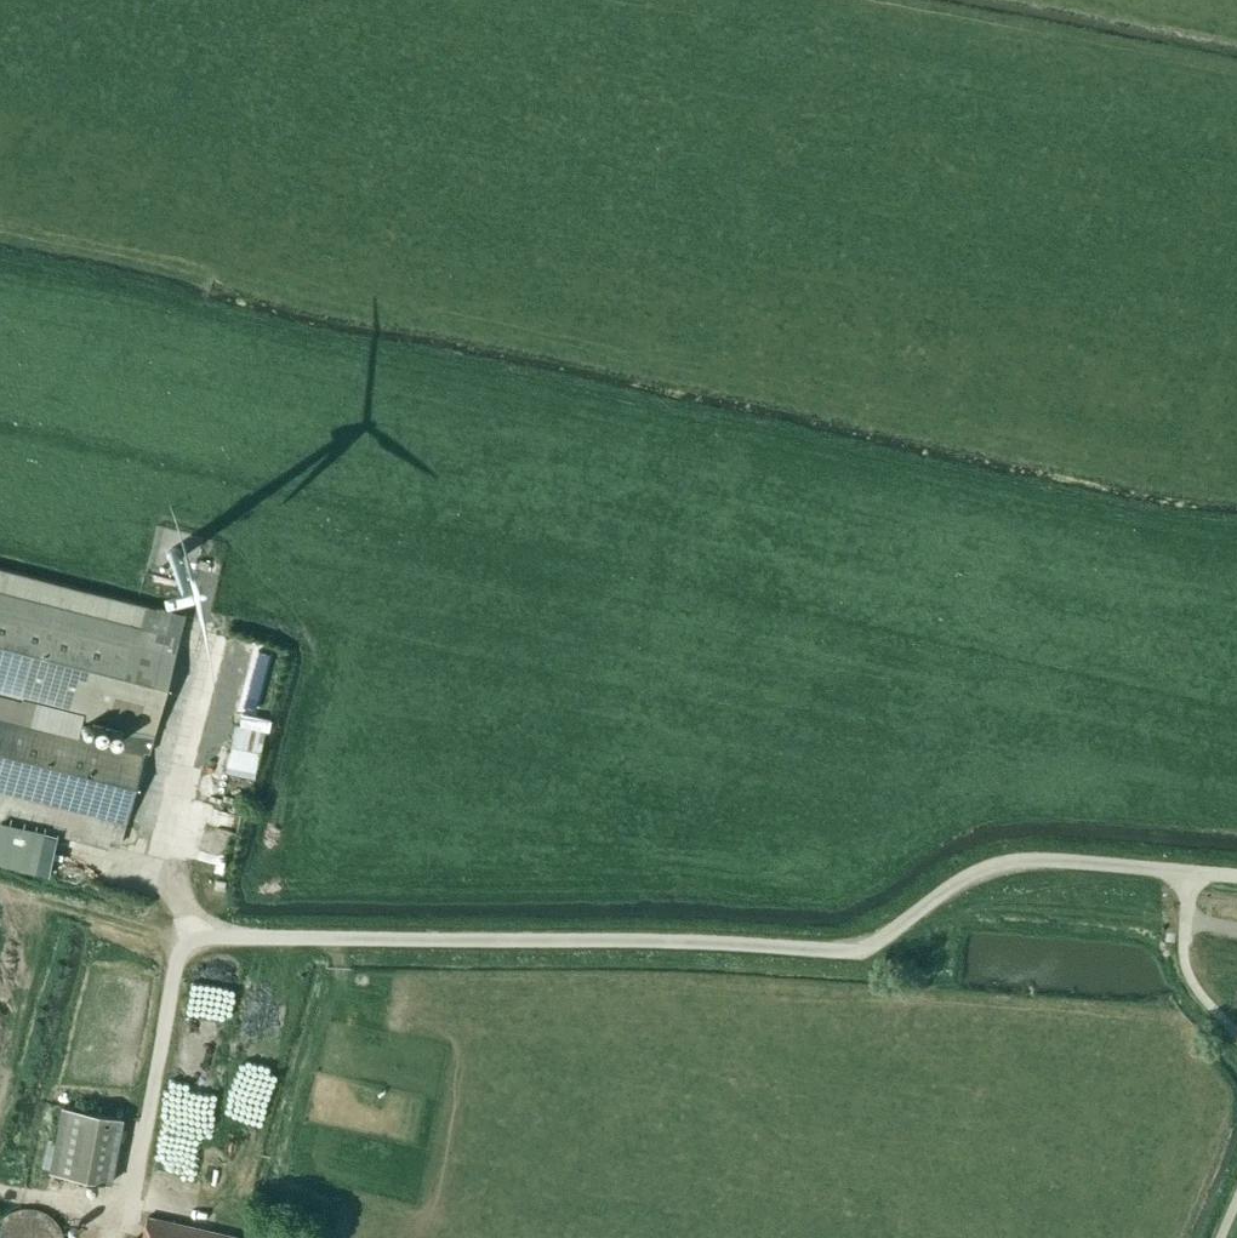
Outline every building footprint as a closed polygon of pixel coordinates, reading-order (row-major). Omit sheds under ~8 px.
[(184,613),(156,606),(156,609),(0,568),(0,820),(107,848),(109,842),(119,844),(125,823),(144,752),(149,753),(178,640),(184,613)] [(258,767),(268,705),(237,700),(228,762),(258,767)] [(62,1107),(50,1173),(108,1184),(121,1118),(62,1107)] [(186,1180),(189,1129),(158,1128),(155,1178),(186,1180)] [(146,1217),(141,1237),(239,1237),(146,1217)]
